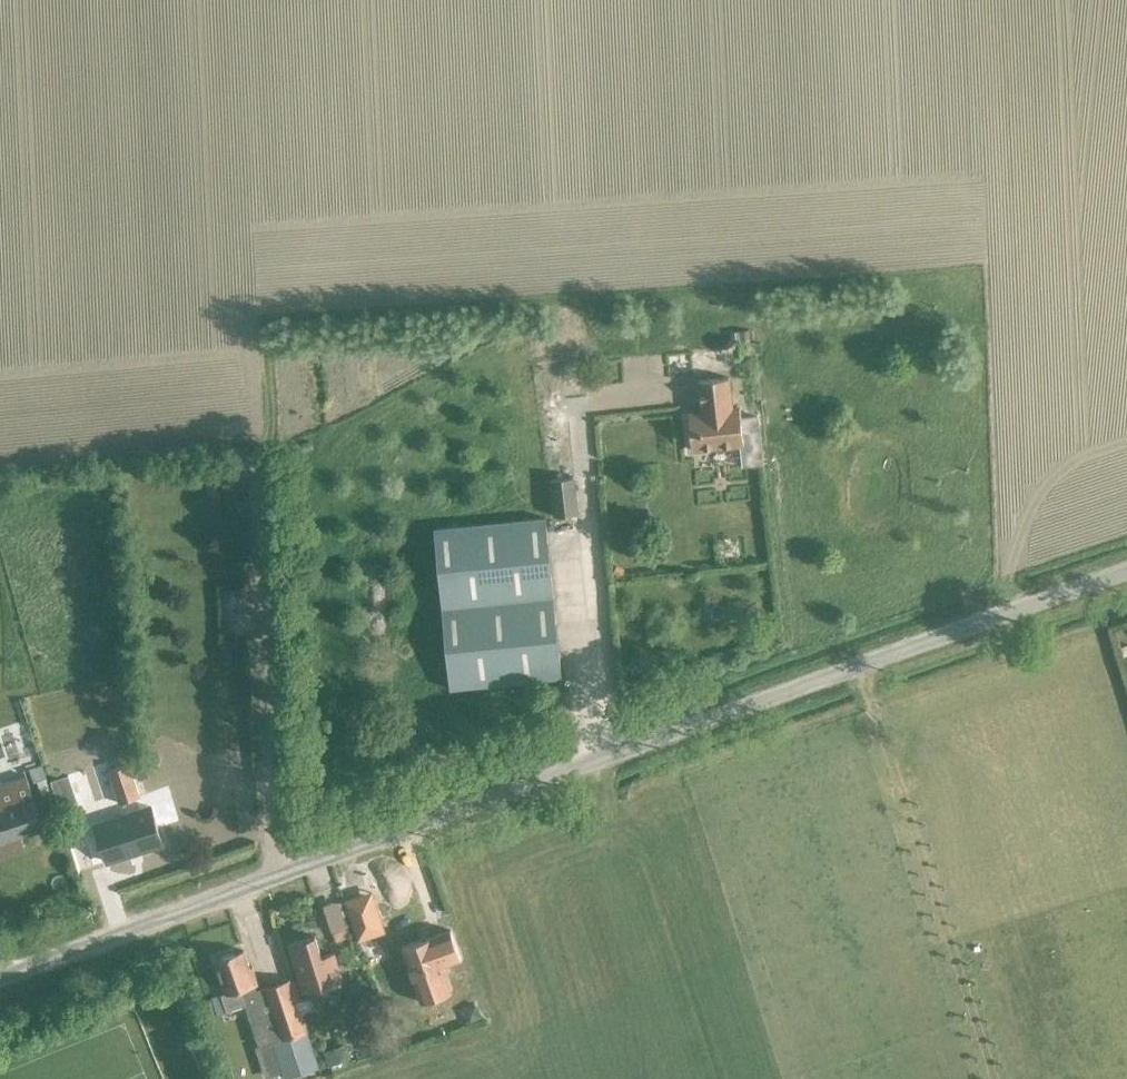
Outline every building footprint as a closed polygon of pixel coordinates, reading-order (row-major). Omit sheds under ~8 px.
[(744,331),(730,331),(731,342),(745,342),(744,331)] [(701,412),(688,414),(692,451),(739,445),(741,466),(763,463),(757,415),(740,417),(739,408),(732,409),(728,378),(698,381),(701,412)] [(555,517),(578,514),(573,477),(550,480),(555,517)] [(450,688),(560,677),(545,518),(434,529),(450,688)] [(119,803),(140,796),(129,765),(109,771),(119,803)] [(42,829),(25,776),(0,784),(0,842),(42,829)] [(144,810),(95,826),(107,863),(156,847),(144,810)] [(378,918),(353,926),(358,940),(383,931),(378,918)] [(347,928),(332,933),(335,943),(350,938),(347,928)] [(451,931),(404,947),(425,1002),(451,992),(443,965),(460,959),(451,931)] [(288,944),(303,993),(325,986),(324,984),(341,979),(333,953),(321,957),(314,936),(288,944)] [(259,1046),(273,1042),(285,1078),(318,1068),(306,1031),(307,1031),(290,979),(257,991),(255,985),(258,984),(252,966),(249,967),(243,950),(215,959),(227,994),(240,990),(244,1001),(259,1046)] [(475,1002),(461,1009),(467,1022),(481,1016),(475,1002)] [(345,1048),(324,1056),(329,1070),(331,1069),(339,1066),(350,1062),(345,1048)]
